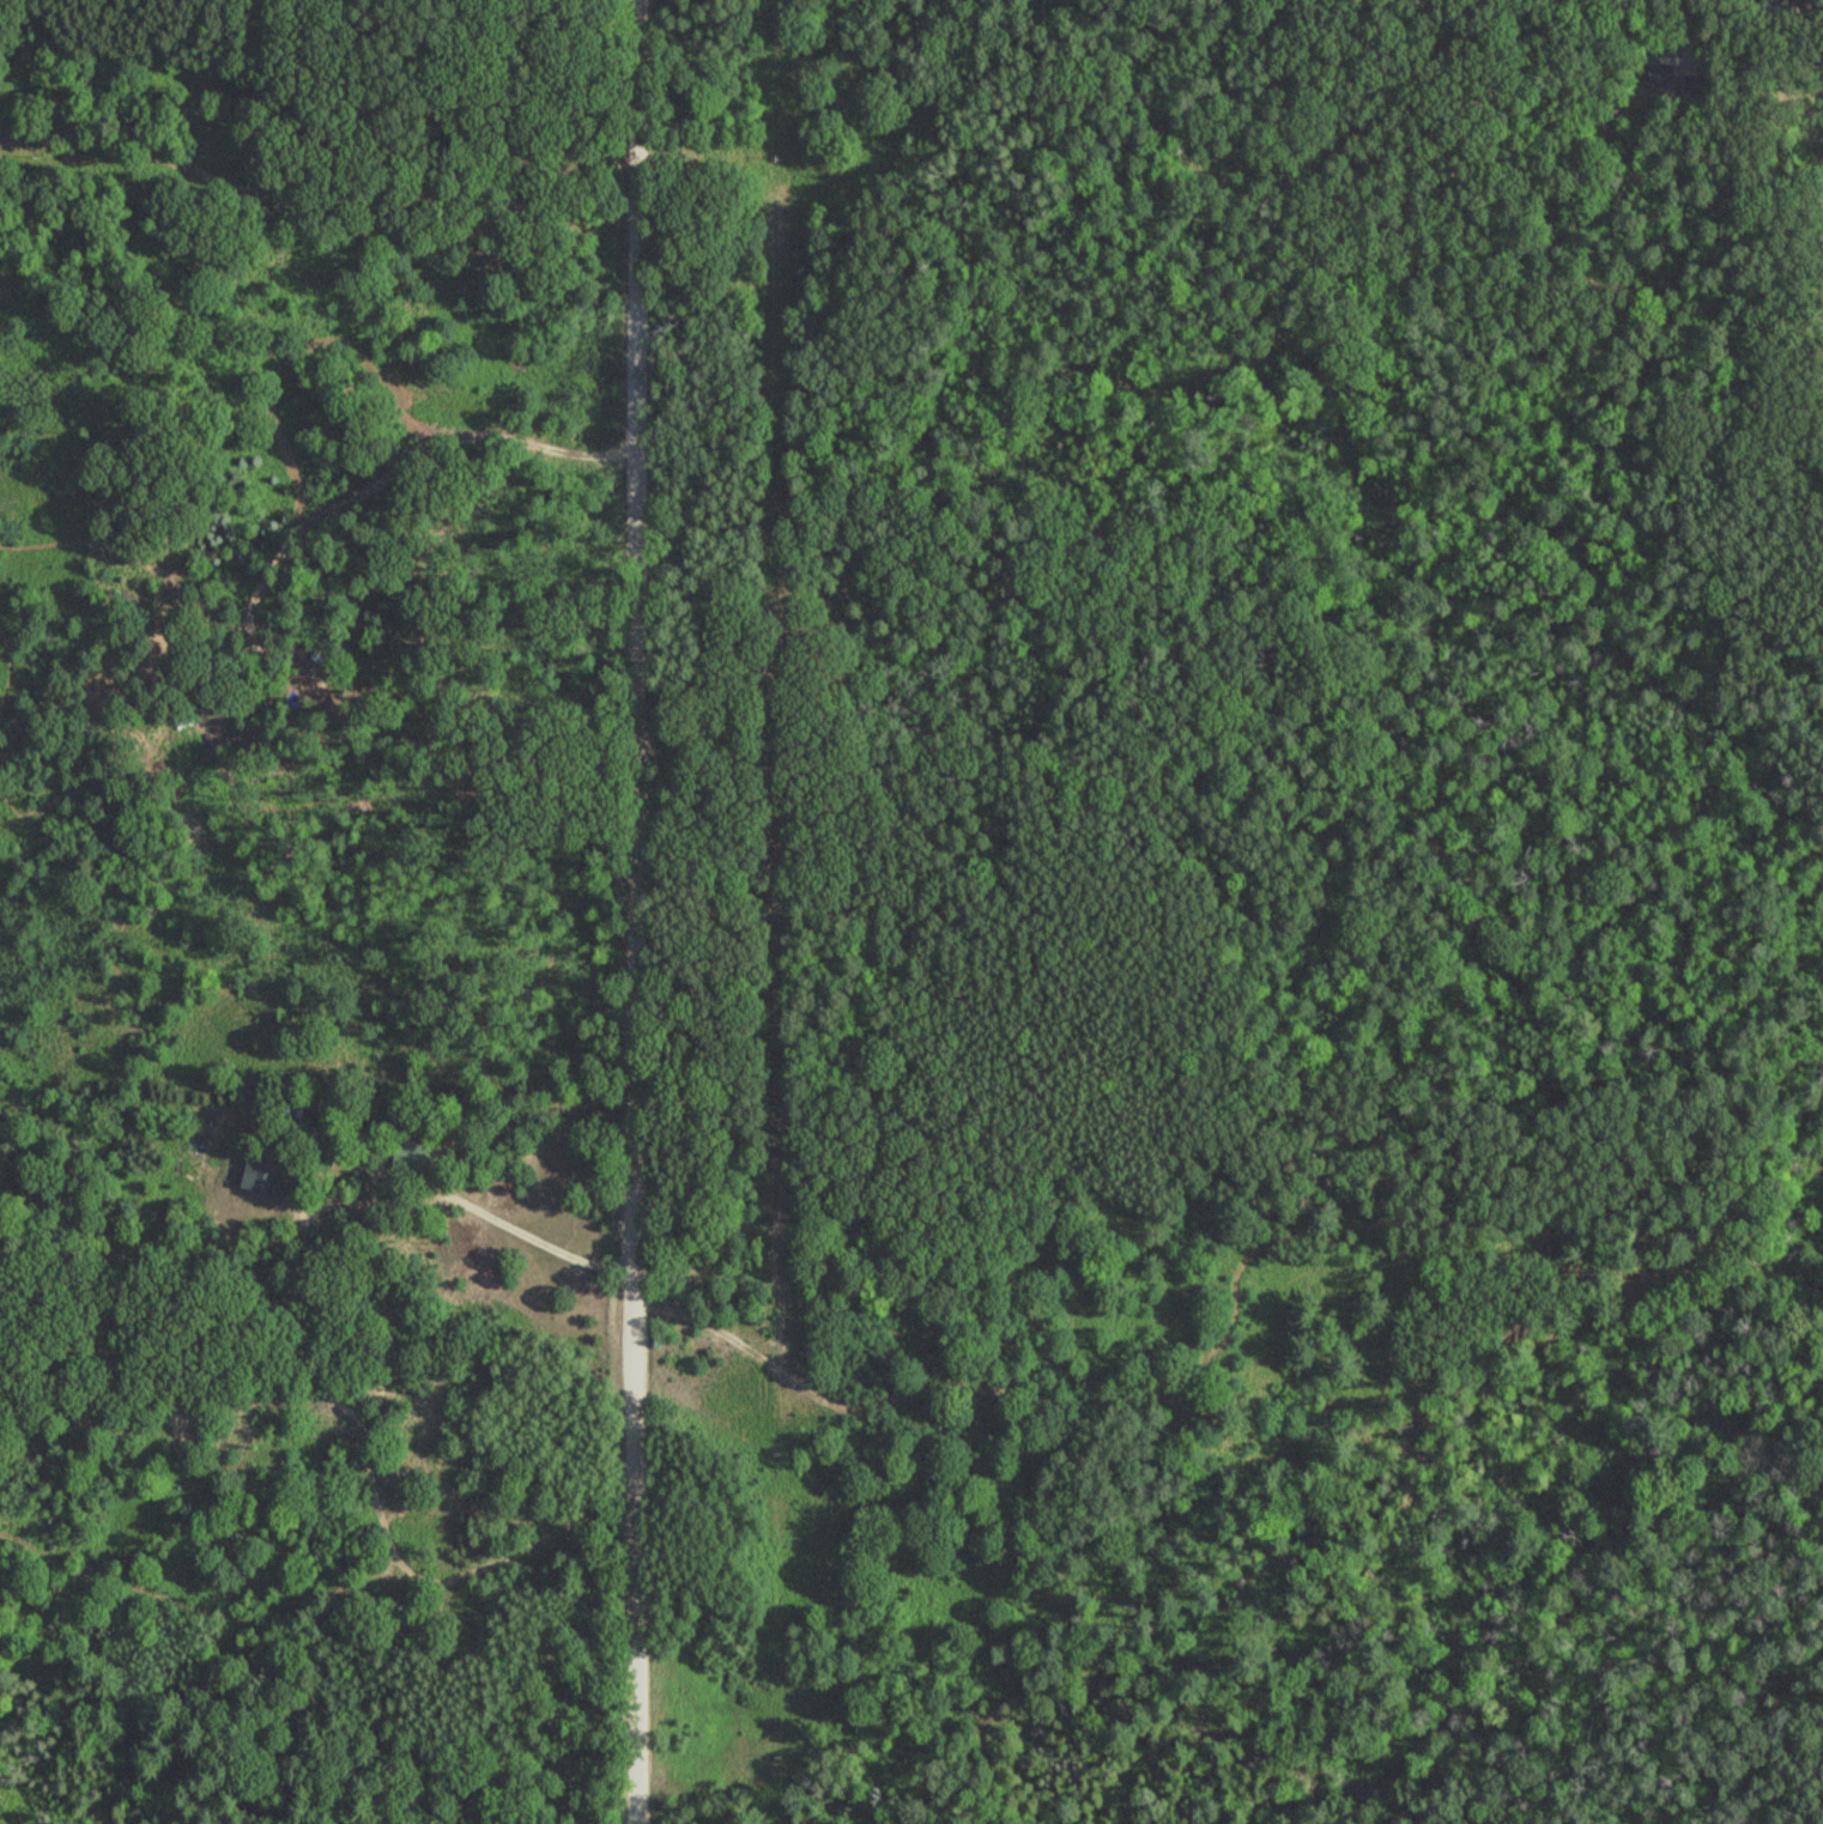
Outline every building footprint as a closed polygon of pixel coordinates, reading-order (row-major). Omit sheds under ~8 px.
[(261,1151),(251,1188),(285,1197),(295,1161),(261,1151)]
